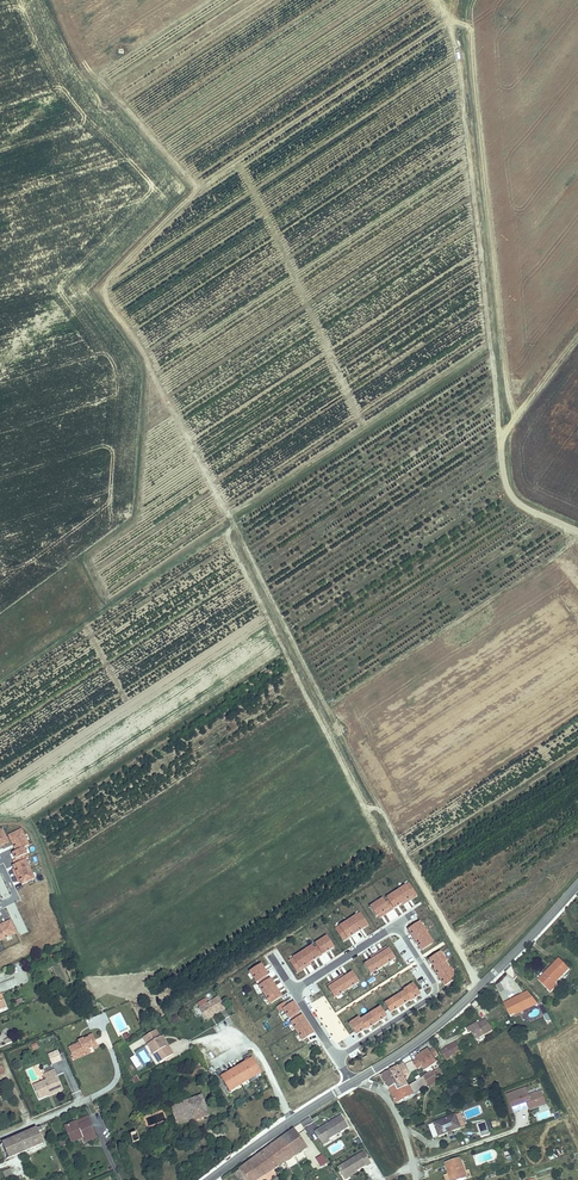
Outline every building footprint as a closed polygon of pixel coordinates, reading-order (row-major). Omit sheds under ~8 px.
[(34,879),(25,860),(28,859),(23,848),(28,846),(21,830),(9,836),(14,848),(18,846),(20,850),(13,853),(16,859),(14,861),(16,865),(14,866),(16,871),(14,872),(18,881),(20,880),(22,885),(34,879)] [(10,935),(8,931),(12,929),(8,920),(0,924),(0,939),(10,935)] [(540,981),(547,989),(554,984),(556,985),(570,971),(561,961),(540,981)] [(3,982),(6,991),(18,986),(14,978),(3,982)] [(511,1017),(537,1004),(529,994),(522,998),(521,996),(505,1004),(511,1017)] [(206,1004),(200,1008),(198,1009),(205,1020),(224,1008),(217,997),(206,1004)] [(516,1016),(539,1005),(537,1004),(515,1014),(516,1016)] [(179,1021),(175,1015),(170,1018),(174,1024),(179,1021)] [(471,1033),(474,1038),(483,1033),(484,1034),(496,1027),(490,1016),(481,1022),(482,1024),(479,1026),(478,1023),(467,1030),(469,1034),(471,1033)] [(175,1053),(169,1044),(167,1046),(161,1037),(156,1029),(144,1037),(155,1054),(158,1052),(164,1060),(175,1053)] [(72,1047),(76,1056),(92,1049),(96,1047),(97,1049),(102,1047),(96,1034),(92,1036),(92,1037),(87,1040),(88,1042),(83,1044),(83,1043),(72,1047)] [(169,1044),(163,1035),(161,1037),(167,1046),(169,1044)] [(454,1042),(441,1051),(445,1058),(459,1049),(454,1042)] [(212,1063),(215,1067),(241,1052),(238,1047),(212,1063)] [(92,1049),(76,1056),(78,1059),(93,1053),(92,1049)] [(434,1058),(438,1055),(434,1049),(429,1052),(428,1050),(422,1054),(430,1067),(436,1063),(434,1058)] [(65,1059),(62,1050),(51,1054),(54,1063),(65,1059)] [(164,1060),(158,1052),(155,1054),(160,1062),(164,1060)] [(241,1052),(215,1067),(221,1078),(227,1074),(237,1068),(247,1062),(245,1058),(241,1052)] [(251,1054),(245,1058),(247,1062),(252,1070),(258,1066),(251,1054)] [(430,1067),(422,1054),(415,1058),(417,1060),(413,1063),(416,1070),(421,1066),(424,1071),(430,1067)] [(135,1055),(130,1058),(136,1069),(141,1066),(135,1055)] [(232,1082),(226,1085),(230,1092),(262,1073),(262,1072),(258,1066),(252,1070),(247,1062),(237,1068),(227,1074),(232,1082)] [(404,1065),(391,1072),(394,1079),(397,1086),(395,1087),(397,1091),(407,1085),(402,1076),(408,1074),(404,1065)] [(56,1077),(59,1076),(57,1069),(46,1074),(49,1080),(37,1085),(42,1098),(62,1090),(56,1077)] [(435,1070),(407,1085),(397,1091),(395,1087),(389,1090),(388,1091),(389,1092),(396,1105),(436,1082),(433,1077),(438,1074),(435,1070)] [(391,1072),(382,1076),(384,1084),(386,1083),(394,1079),(391,1072)] [(227,1074),(221,1078),(226,1085),(232,1082),(227,1074)] [(65,1088),(59,1076),(56,1077),(62,1090),(65,1088)] [(132,1084),(139,1081),(137,1076),(130,1078),(132,1084)] [(394,1079),(386,1083),(387,1086),(389,1090),(395,1087),(397,1086),(394,1079)] [(536,1100),(544,1097),(542,1092),(529,1096),(526,1089),(507,1095),(511,1105),(519,1102),(522,1110),(526,1108),(526,1106),(529,1105),(529,1107),(538,1104),(536,1100)] [(201,1096),(172,1106),(179,1126),(208,1116),(201,1096)] [(522,1110),(519,1102),(511,1105),(514,1113),(522,1110)] [(327,1137),(348,1125),(341,1114),(315,1129),(320,1139),(326,1135),(327,1137)] [(89,1116),(78,1121),(80,1125),(91,1120),(89,1116)] [(433,1139),(447,1133),(450,1132),(460,1128),(455,1116),(428,1127),(433,1139)] [(66,1126),(71,1138),(83,1132),(84,1136),(87,1141),(98,1137),(91,1120),(80,1125),(78,1121),(66,1126)] [(489,1135),(484,1122),(475,1125),(480,1138),(489,1135)] [(42,1127),(4,1144),(10,1159),(45,1144),(40,1133),(44,1131),(42,1127)] [(294,1129),(282,1137),(294,1154),(307,1146),(294,1129)] [(83,1132),(71,1138),(72,1142),(84,1136),(83,1132)] [(136,1134),(130,1137),(132,1143),(138,1141),(136,1134)] [(282,1137),(267,1148),(280,1164),(293,1155),(294,1154),(282,1137)] [(309,1161),(315,1158),(321,1167),(327,1163),(317,1147),(305,1155),(309,1161)] [(239,1169),(248,1179),(254,1179),(280,1164),(267,1148),(239,1169)] [(512,1149),(504,1150),(506,1162),(514,1161),(512,1149)] [(366,1165),(370,1162),(364,1153),(360,1155),(359,1153),(337,1166),(341,1173),(345,1171),(347,1174),(356,1169),(365,1163),(366,1165)] [(444,1166),(449,1179),(465,1179),(458,1161),(444,1166)] [(239,1169),(235,1172),(241,1179),(248,1179),(239,1169)] [(347,1174),(345,1171),(341,1173),(344,1178),(356,1170),(356,1169),(347,1174)] [(4,1173),(7,1179),(10,1179),(15,1178),(11,1170),(4,1173)]
